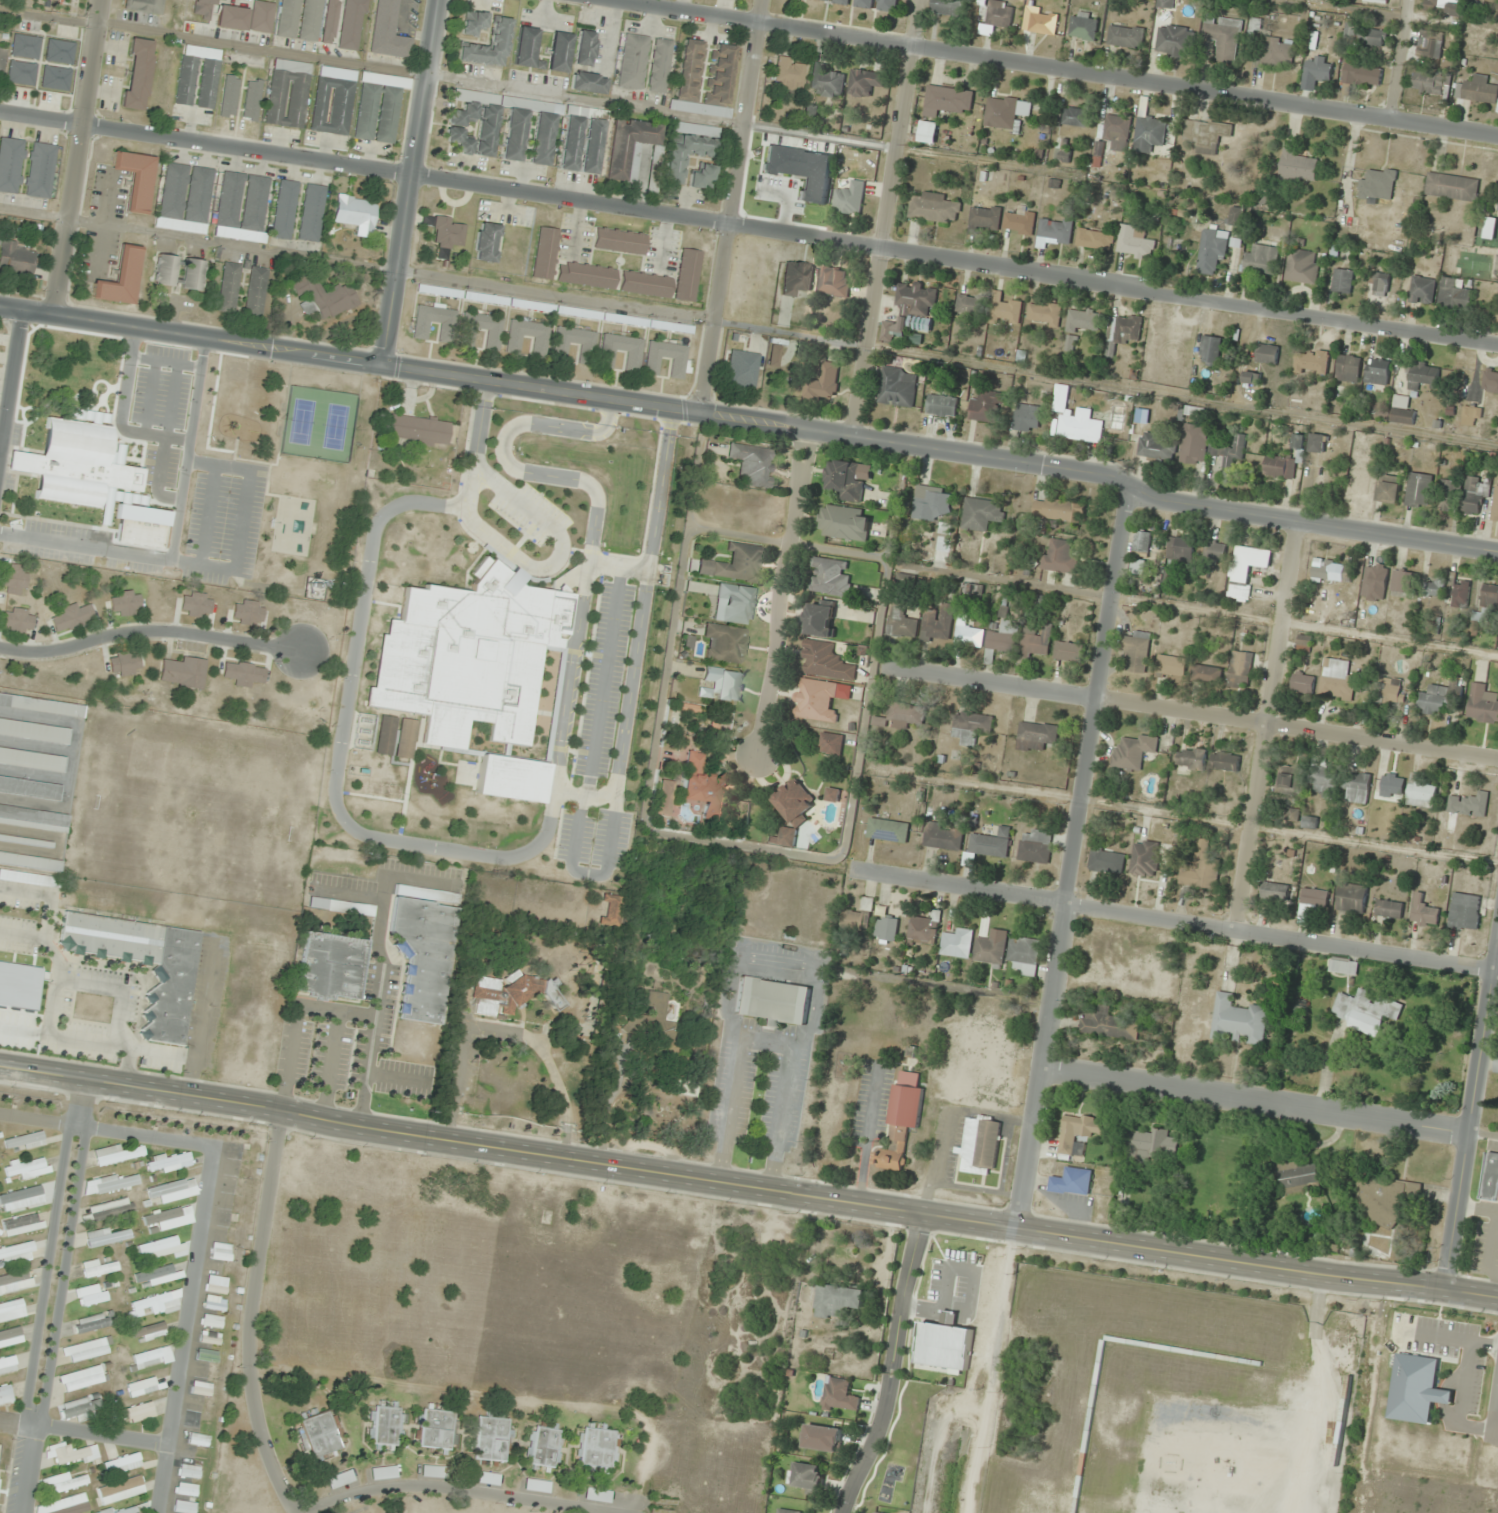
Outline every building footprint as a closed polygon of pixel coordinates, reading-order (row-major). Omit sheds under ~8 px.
[(162,0),(126,0),(124,10),(160,15),(162,0)] [(213,18),(215,0),(195,0),(193,16),(213,18)] [(296,39),(300,0),(281,0),(276,37),(296,39)] [(298,41),(317,43),(324,0),(304,0),(298,41)] [(407,58),(409,38),(392,37),(396,0),(374,0),(367,54),(407,58)] [(873,0),(855,0),(854,7),(872,9),(873,0)] [(898,0),(880,0),(879,11),(896,13),(898,0)] [(931,15),(964,16),(965,0),(931,0),(931,15)] [(1013,3),(988,0),(986,24),(1011,27),(1013,3)] [(1463,0),(1425,0),(1424,11),(1463,15),(1465,0),(1463,0)] [(250,31),(270,34),(274,4),(254,1),(250,31)] [(245,31),(248,10),(219,5),(216,27),(245,31)] [(462,35),(477,37),(478,29),(485,30),(487,14),(465,11),(462,35)] [(1057,13),(1031,12),(1030,33),(1056,34),(1057,13)] [(1071,39),(1097,39),(1097,13),(1071,13),(1071,39)] [(1243,20),(1206,14),(1202,38),(1219,40),(1215,61),(1236,64),(1243,20)] [(458,63),(506,67),(511,19),(494,17),(491,47),(460,44),(458,63)] [(1192,58),(1195,28),(1159,23),(1156,54),(1192,58)] [(1385,47),(1389,32),(1347,23),(1343,39),(1385,47)] [(1141,49),(1144,29),(1110,24),(1107,44),(1141,49)] [(513,65),(532,69),(539,30),(520,27),(513,65)] [(1441,32),(1420,32),(1420,58),(1441,58),(1441,32)] [(548,71),(566,74),(572,36),(554,33),(548,71)] [(644,90),(649,37),(624,34),(618,88),(644,90)] [(12,57),(38,59),(40,37),(14,35),(12,57)] [(1289,71),(1294,41),(1261,35),(1256,65),(1289,71)] [(122,109),(145,112),(154,41),(130,38),(122,109)] [(45,61),(71,65),(75,43),(48,39),(45,61)] [(667,94),(673,41),(655,39),(649,92),(667,94)] [(728,109),(735,46),(710,43),(684,39),(676,102),(671,101),(670,112),(730,119),(732,109),(728,109)] [(194,108),(213,111),(222,50),(183,45),(175,105),(194,108)] [(1332,80),(1332,57),(1306,57),(1306,80),(1332,80)] [(803,90),(804,60),(776,59),(775,89),(803,90)] [(265,124),(302,130),(311,65),(274,60),(265,124)] [(33,87),(37,66),(10,61),(7,82),(33,87)] [(844,75),(826,72),(828,65),(813,63),(808,93),(841,98),(844,75)] [(1380,87),(1382,68),(1344,63),(1342,82),(1380,87)] [(68,92),(71,70),(43,66),(41,89),(68,92)] [(884,73),(851,69),(848,95),(870,98),(872,88),(883,90),(884,73)] [(608,78),(574,71),(570,89),(604,96),(608,78)] [(1448,97),(1451,76),(1415,71),(1412,92),(1448,97)] [(361,73),(354,140),(395,144),(400,89),(409,90),(411,79),(361,73)] [(1470,73),(1468,83),(1458,81),(1455,97),(1496,105),(1497,93),(1497,86),(1488,84),(1489,77),(1470,73)] [(234,118),(241,78),(226,75),(219,116),(234,118)] [(309,131),(347,137),(355,82),(318,77),(309,131)] [(263,81),(249,79),(242,120),(257,122),(263,81)] [(973,91),(928,85),(925,110),(970,116),(973,91)] [(500,96),(455,90),(453,100),(463,102),(461,112),(450,111),(446,143),(459,145),(458,154),(471,155),(473,140),(464,139),(466,120),(476,122),(479,102),(482,102),(475,156),(492,158),(500,96)] [(1029,118),(1031,100),(988,95),(985,126),(1016,130),(1017,117),(1029,118)] [(1148,98),(1140,97),(1133,151),(1152,153),(1153,145),(1164,146),(1167,119),(1146,117),(1148,98)] [(817,118),(817,105),(805,105),(804,117),(817,118)] [(1089,129),(1094,113),(1066,106),(1061,122),(1089,129)] [(527,111),(509,109),(502,160),(520,163),(527,111)] [(530,165),(548,167),(555,116),(537,113),(530,165)] [(1128,141),(1129,116),(1106,115),(1105,124),(1099,123),(1098,140),(1128,141)] [(576,172),(581,118),(566,116),(560,171),(576,172)] [(597,176),(603,122),(587,119),(581,173),(597,176)] [(1232,125),(1186,119),(1182,147),(1217,152),(1219,135),(1231,137),(1232,125)] [(918,141),(935,144),(938,123),(921,120),(918,141)] [(604,181),(634,184),(639,144),(652,145),(647,188),(656,189),(664,126),(624,121),(624,126),(611,125),(604,181)] [(665,183),(682,185),(686,155),(716,159),(720,128),(673,122),(665,183)] [(25,141),(0,138),(0,193),(19,195),(25,141)] [(1296,156),(1297,144),(1283,142),(1278,178),(1315,183),(1318,159),(1296,156)] [(56,145),(31,143),(24,197),(50,200),(56,145)] [(156,158),(114,151),(111,171),(132,174),(126,213),(147,216),(156,158)] [(697,174),(692,172),(687,186),(703,191),(706,181),(711,183),(716,168),(701,163),(697,174)] [(206,234),(214,170),(167,164),(158,228),(206,234)] [(1368,167),(1366,178),(1361,178),(1358,197),(1393,203),(1398,171),(1368,167)] [(217,227),(263,233),(269,179),(223,173),(217,227)] [(1476,201),(1479,178),(1427,173),(1425,196),(1476,201)] [(860,216),(866,182),(848,179),(846,189),(835,187),(831,211),(860,216)] [(291,241),(299,183),(279,181),(271,239),(291,241)] [(327,187),(306,184),(298,240),(318,243),(327,187)] [(958,225),(961,199),(922,193),(921,199),(910,198),(908,218),(958,225)] [(377,201),(337,195),(333,222),(356,225),(354,235),(372,238),(377,201)] [(1000,207),(970,207),(970,232),(1000,232),(1000,207)] [(1230,225),(1243,226),(1245,209),(1231,207),(1230,225)] [(1004,233),(1034,233),(1034,210),(1004,210),(1004,233)] [(1037,238),(1070,243),(1073,221),(1041,216),(1037,238)] [(433,248),(463,250),(465,220),(424,217),(423,225),(434,226),(433,248)] [(473,261),(494,264),(500,226),(479,223),(473,261)] [(1153,258),(1154,240),(1145,239),(1146,227),(1120,224),(1117,255),(1153,258)] [(552,282),(559,230),(539,227),(532,279),(552,282)] [(593,250),(644,256),(647,234),(596,227),(593,250)] [(1111,251),(1114,233),(1079,228),(1076,246),(1111,251)] [(1218,230),(1202,229),(1198,274),(1216,275),(1218,258),(1226,259),(1228,239),(1218,238),(1218,230)] [(37,247),(2,241),(0,250),(0,272),(32,278),(37,247)] [(1242,271),(1274,277),(1279,248),(1254,243),(1252,254),(1245,253),(1242,271)] [(116,284),(94,281),(92,300),(134,305),(141,248),(121,245),(116,284)] [(1315,285),(1320,253),(1289,248),(1284,280),(1315,285)] [(694,303),(701,252),(681,249),(674,300),(694,303)] [(154,286),(201,291),(205,262),(185,260),(183,280),(175,279),(177,257),(157,255),(154,286)] [(617,269),(559,261),(556,282),(614,290),(617,269)] [(813,265),(785,261),(781,296),(798,299),(799,290),(810,291),(813,265)] [(218,314),(236,316),(241,266),(223,264),(218,314)] [(846,298),(852,272),(823,266),(817,291),(846,298)] [(268,270),(251,268),(244,317),(262,319),(268,270)] [(1353,270),(1334,269),(1332,292),(1351,294),(1353,270)] [(673,278),(622,270),(619,292),(670,299),(673,278)] [(1368,283),(1374,284),(1373,294),(1388,295),(1390,274),(1369,272),(1368,283)] [(348,282),(325,292),(316,274),(306,279),(304,273),(288,280),(298,302),(299,301),(306,316),(317,311),(322,323),(359,306),(348,282)] [(1433,305),(1435,279),(1412,276),(1410,302),(1433,305)] [(1473,290),(1463,288),(1465,280),(1443,276),(1438,304),(1470,309),(1473,290)] [(417,294),(460,302),(463,290),(419,282),(417,294)] [(899,323),(882,321),(880,341),(894,342),(894,335),(910,337),(909,341),(921,343),(922,335),(909,333),(910,329),(931,332),(932,318),(929,318),(930,307),(935,308),(938,287),(898,282),(895,309),(901,309),(899,323)] [(957,294),(955,318),(1020,322),(1021,302),(1002,301),(1003,291),(991,290),(990,297),(957,294)] [(509,294),(466,294),(466,305),(509,305),(509,294)] [(1058,327),(1061,305),(1029,301),(1026,322),(1058,327)] [(456,311),(419,306),(415,339),(427,341),(430,323),(440,324),(437,343),(452,345),(456,311)] [(1102,332),(1102,311),(1067,311),(1067,332),(1102,332)] [(649,317),(606,313),(605,324),(648,329),(649,317)] [(487,331),(485,351),(500,352),(503,318),(464,314),(461,347),(474,348),(475,330),(487,331)] [(1141,317),(1114,317),(1114,344),(1141,344),(1141,317)] [(550,325),(511,320),(507,354),(520,355),(522,339),(533,340),(531,356),(545,358),(550,325)] [(693,334),(693,323),(671,324),(671,335),(693,334)] [(553,359),(567,361),(569,344),(579,346),(577,364),(592,366),(596,332),(557,327),(553,359)] [(599,368),(613,370),(616,351),(626,353),(624,372),(639,374),(644,339),(603,334),(599,368)] [(1222,338),(1203,335),(1199,363),(1218,366),(1222,338)] [(669,378),(683,380),(688,344),(649,339),(644,375),(658,376),(661,358),(672,360),(669,378)] [(1277,364),(1278,345),(1259,344),(1257,362),(1277,364)] [(770,367),(780,366),(779,346),(769,346),(770,367)] [(727,386),(755,389),(760,354),(731,350),(727,386)] [(1296,374),(1328,374),(1328,351),(1296,351),(1296,374)] [(1360,357),(1339,355),(1336,381),(1358,383),(1360,357)] [(1390,360),(1369,358),(1365,384),(1386,387),(1390,360)] [(803,395),(835,399),(839,364),(823,361),(821,381),(806,379),(803,395)] [(1420,384),(1439,384),(1439,364),(1409,364),(1409,390),(1420,390),(1420,384)] [(878,404),(913,408),(917,370),(882,366),(878,404)] [(1497,393),(1497,371),(1486,368),(1481,390),(1497,393)] [(1259,385),(1261,373),(1245,371),(1243,383),(1259,385)] [(1070,386),(1056,384),(1053,412),(1060,413),(1057,438),(1101,442),(1103,421),(1091,420),(1092,410),(1076,408),(1075,416),(1066,415),(1070,386)] [(979,399),(972,398),(968,419),(997,424),(1003,392),(980,388),(979,399)] [(958,397),(928,394),(926,414),(956,418),(958,397)] [(1416,409),(1408,408),(1410,397),(1395,395),(1390,422),(1413,426),(1416,409)] [(1037,433),(1040,406),(1016,404),(1013,430),(1037,433)] [(1481,423),(1481,405),(1464,405),(1464,423),(1481,423)] [(449,448),(452,422),(390,414),(387,440),(449,448)] [(36,500),(101,508),(104,488),(127,491),(130,467),(107,464),(112,427),(47,419),(42,456),(11,452),(9,471),(39,475),(36,500)] [(1179,463),(1204,466),(1208,426),(1184,424),(1179,463)] [(1324,454),(1327,436),(1311,433),(1308,451),(1324,454)] [(1244,435),(1234,434),(1233,445),(1211,444),(1210,456),(1224,457),(1223,467),(1231,468),(1232,459),(1242,460),(1244,435)] [(1293,450),(1303,450),(1304,435),(1294,435),(1293,450)] [(1174,458),(1173,436),(1139,437),(1140,459),(1174,458)] [(745,487),(770,489),(774,448),(729,444),(728,460),(738,461),(737,476),(746,477),(745,487)] [(1263,475),(1292,481),(1296,460),(1267,454),(1263,475)] [(856,481),(858,462),(829,459),(825,489),(842,491),(841,501),(861,503),(863,482),(856,481)] [(1433,476),(1410,472),(1405,505),(1428,509),(1433,476)] [(1402,478),(1379,475),(1375,502),(1398,505),(1402,478)] [(1483,515),(1484,478),(1465,477),(1465,514),(1483,515)] [(1459,511),(1459,481),(1442,481),(1442,511),(1459,511)] [(911,519),(938,524),(940,514),(948,516),(952,490),(916,484),(911,519)] [(961,529),(988,532),(990,521),(1001,523),(1004,502),(965,497),(961,529)] [(1034,517),(1083,523),(1086,502),(1036,497),(1034,517)] [(867,542),(870,518),(861,517),(863,509),(821,503),(816,535),(867,542)] [(1149,556),(1152,532),(1136,530),(1133,554),(1149,556)] [(1193,536),(1167,536),(1167,561),(1193,561),(1193,536)] [(1042,554),(1040,570),(1077,574),(1079,552),(1070,551),(1072,541),(1051,538),(1049,555),(1042,554)] [(1225,561),(1225,541),(1205,541),(1205,561),(1225,561)] [(696,576),(758,584),(763,547),(729,542),(726,562),(699,558),(696,576)] [(1251,567),(1269,569),(1271,550),(1234,545),(1227,598),(1247,601),(1251,567)] [(850,598),(853,576),(843,575),(845,560),(812,556),(811,567),(818,568),(817,576),(810,575),(808,592),(850,598)] [(1146,560),(1133,558),(1131,572),(1144,574),(1146,560)] [(1349,584),(1352,564),(1315,559),(1312,578),(1349,584)] [(26,595),(26,564),(4,564),(4,595),(26,595)] [(1369,597),(1385,599),(1387,568),(1363,565),(1362,587),(1369,587),(1369,597)] [(404,587),(399,621),(389,620),(387,635),(381,634),(374,688),(368,687),(365,707),(426,716),(422,746),(464,751),(468,721),(490,724),(487,743),(508,746),(508,745),(529,748),(542,651),(564,654),(573,593),(522,586),(523,573),(476,566),(472,592),(423,585),(423,590),(404,587)] [(1392,593),(1413,594),(1414,570),(1392,569),(1392,593)] [(1467,608),(1470,581),(1453,579),(1454,573),(1437,571),(1436,581),(1426,580),(1425,596),(1441,597),(1442,587),(1454,588),(1452,607),(1467,608)] [(756,588),(718,583),(713,620),(751,625),(756,588)] [(1483,583),(1479,607),(1496,610),(1497,600),(1497,585),(1483,583)] [(140,616),(140,591),(112,591),(112,616),(140,616)] [(213,597),(185,591),(180,613),(209,619),(213,597)] [(265,605),(236,599),(231,623),(260,629),(265,605)] [(836,606),(808,602),(804,634),(832,638),(836,606)] [(924,608),(920,639),(948,644),(954,605),(943,603),(942,611),(924,608)] [(89,605),(79,608),(77,604),(49,613),(57,635),(95,622),(89,605)] [(918,619),(905,617),(907,608),(892,605),(886,634),(914,640),(918,619)] [(33,610),(4,609),(3,632),(32,634),(33,610)] [(981,647),(985,628),(966,625),(968,615),(959,613),(955,643),(981,647)] [(990,630),(986,648),(1015,653),(1020,623),(1002,619),(1000,632),(990,630)] [(748,629),(705,623),(703,640),(710,642),(708,661),(743,665),(748,629)] [(1050,658),(1053,625),(1044,624),(1043,632),(1024,630),(1022,656),(1050,658)] [(1128,654),(1127,672),(1147,673),(1149,632),(1133,632),(1133,636),(1122,636),(1122,653),(1128,654)] [(1312,637),(1299,635),(1297,645),(1310,647),(1312,637)] [(834,643),(805,639),(801,674),(854,681),(857,661),(833,658),(834,643)] [(1055,660),(1083,662),(1084,643),(1057,641),(1055,660)] [(1228,687),(1248,690),(1253,653),(1232,650),(1228,687)] [(139,676),(139,652),(110,652),(110,676),(139,676)] [(1186,658),(1157,655),(1155,678),(1184,681),(1186,658)] [(206,662),(163,656),(159,684),(202,690),(206,662)] [(1352,701),(1356,673),(1347,671),(1348,660),(1324,657),(1319,696),(1352,701)] [(251,689),(253,681),(263,683),(266,669),(226,660),(222,678),(232,680),(231,685),(251,689)] [(1222,667),(1193,664),(1191,682),(1220,685),(1222,667)] [(743,671),(704,668),(703,684),(712,685),(711,699),(740,702),(743,671)] [(1291,691),(1312,694),(1315,674),(1293,671),(1291,691)] [(836,722),(838,710),(833,709),(836,682),(798,677),(793,717),(836,722)] [(1398,705),(1400,683),(1377,680),(1375,703),(1398,705)] [(1497,724),(1497,693),(1487,692),(1488,683),(1471,681),(1466,720),(1497,724)] [(1428,693),(1419,692),(1416,712),(1446,715),(1450,687),(1429,684),(1428,693)] [(84,718),(85,705),(0,695),(0,708),(84,718)] [(923,727),(923,703),(886,702),(886,726),(923,727)] [(990,716),(956,710),(952,737),(962,739),(961,744),(985,749),(990,716)] [(375,754),(391,756),(396,718),(380,716),(375,754)] [(70,729),(0,719),(0,736),(68,745),(70,729)] [(415,721),(399,719),(396,757),(411,758),(415,721)] [(1045,752),(1046,743),(1056,745),(1059,726),(1020,720),(1016,748),(1045,752)] [(817,751),(839,756),(844,736),(822,731),(817,751)] [(1113,744),(1111,767),(1143,771),(1145,753),(1156,754),(1158,737),(1136,734),(1136,739),(1123,737),(1122,745),(1113,744)] [(64,773),(66,757),(0,748),(0,765),(64,773)] [(1203,749),(1180,748),(1179,768),(1202,769),(1203,749)] [(1238,772),(1240,752),(1216,749),(1213,769),(1238,772)] [(682,800),(704,802),(703,819),(723,821),(727,777),(702,774),(704,753),(686,752),(682,800)] [(547,763),(480,755),(475,795),(542,804),(547,763)] [(1324,759),(1313,757),(1307,785),(1317,787),(1315,796),(1333,799),(1339,770),(1322,767),(1324,759)] [(1298,770),(1283,766),(1278,786),(1293,789),(1298,770)] [(1400,799),(1405,777),(1383,773),(1379,795),(1400,799)] [(1369,803),(1369,774),(1346,774),(1346,803),(1369,803)] [(62,785),(0,777),(0,794),(60,801),(62,785)] [(1407,806),(1435,807),(1436,784),(1408,782),(1407,806)] [(839,789),(827,788),(825,800),(838,802),(839,789)] [(1449,795),(1447,812),(1485,817),(1489,792),(1478,791),(1477,799),(1449,795)] [(0,806),(0,825),(67,833),(69,815),(0,806)] [(906,843),(909,824),(869,817),(866,837),(906,843)] [(923,846),(960,851),(963,826),(926,822),(923,846)] [(968,853),(1007,858),(1011,827),(1001,826),(999,836),(971,832),(968,853)] [(1048,864),(1053,833),(1030,829),(1030,833),(1022,832),(1018,859),(1048,864)] [(0,835),(0,842),(51,849),(52,843),(0,835)] [(1220,858),(1209,857),(1211,840),(1190,837),(1184,886),(1217,890),(1220,858)] [(1157,876),(1160,843),(1134,840),(1131,874),(1157,876)] [(1122,875),(1126,852),(1092,846),(1088,869),(1122,875)] [(62,862),(0,853),(0,865),(61,874),(62,862)] [(59,888),(60,878),(0,871),(0,881),(59,888)] [(1290,885),(1263,881),(1261,898),(1287,901),(1290,885)] [(1367,889),(1341,885),(1336,910),(1363,914),(1367,889)] [(458,895),(396,886),(387,953),(405,955),(397,1020),(442,1025),(458,895)] [(1328,891),(1302,888),(1298,923),(1306,924),(1308,914),(1316,915),(1317,908),(1326,909),(1328,891)] [(1422,903),(1423,893),(1415,892),(1412,922),(1438,924),(1440,905),(1422,903)] [(1478,931),(1482,896),(1452,892),(1448,927),(1478,931)] [(600,927),(617,930),(623,898),(606,895),(600,927)] [(1404,903),(1377,899),(1374,915),(1401,919),(1404,903)] [(861,928),(861,911),(841,911),(841,928),(861,928)] [(930,920),(908,920),(908,943),(938,943),(938,911),(930,911),(930,920)] [(200,932),(63,913),(57,951),(152,965),(141,1041),(183,1047),(200,932)] [(873,939),(896,941),(898,918),(876,916),(873,939)] [(973,930),(953,928),(953,935),(942,934),(940,955),(970,958),(973,930)] [(367,941),(304,932),(296,994),(359,1002),(367,941)] [(986,940),(977,938),(973,960),(1002,965),(1007,936),(987,933),(986,940)] [(1015,973),(1037,976),(1041,940),(1010,936),(1007,960),(1017,961),(1015,973)] [(1356,975),(1358,961),(1333,957),(1330,971),(1356,975)] [(474,1015),(506,1018),(513,1013),(513,1007),(535,993),(541,993),(554,1013),(566,1005),(559,994),(560,986),(556,980),(521,977),(516,970),(508,975),(508,982),(474,979),(472,1001),(475,1005),(474,1015)] [(811,986),(740,977),(735,1017),(765,1020),(764,1028),(774,1029),(775,1022),(806,1026),(811,986)] [(1403,1003),(1360,988),(1357,996),(1340,991),(1333,1012),(1346,1017),(1343,1027),(1378,1038),(1385,1018),(1397,1022),(1403,1003)] [(1211,1040),(1264,1046),(1269,1008),(1234,1004),(1236,994),(1217,991),(1211,1040)] [(666,1023),(666,994),(647,994),(646,1043),(675,1044),(675,1023),(666,1023)] [(1109,1017),(1110,1007),(1098,1005),(1097,1015),(1080,1013),(1078,1033),(1137,1040),(1140,1021),(1109,1017)] [(677,1095),(695,1098),(697,1084),(679,1081),(677,1095)] [(917,1128),(923,1088),(896,1084),(886,1150),(879,1149),(877,1167),(903,1171),(909,1127),(917,1128)] [(1105,1119),(1063,1114),(1058,1154),(1076,1156),(1078,1135),(1102,1137),(1105,1119)] [(997,1174),(999,1119),(965,1117),(963,1173),(997,1174)] [(1169,1130),(1151,1128),(1150,1132),(1125,1129),(1122,1162),(1146,1165),(1147,1156),(1177,1159),(1179,1139),(1168,1138),(1169,1130)] [(122,1151),(120,1145),(93,1151),(97,1166),(144,1156),(142,1147),(122,1151)] [(191,1167),(188,1150),(146,1158),(149,1175),(191,1167)] [(1486,1152),(1480,1200),(1497,1202),(1497,1153),(1486,1152)] [(1279,1195),(1320,1187),(1316,1163),(1297,1166),(1295,1155),(1273,1159),(1279,1195)] [(5,1178),(46,1178),(46,1160),(5,1160),(5,1178)] [(1089,1196),(1092,1170),(1064,1166),(1062,1177),(1051,1175),(1049,1191),(1089,1196)] [(139,1187),(137,1172),(84,1181),(87,1197),(139,1187)] [(1421,1183),(1358,1177),(1354,1221),(1402,1226),(1404,1199),(1420,1201),(1421,1183)] [(161,1204),(197,1195),(193,1178),(147,1189),(149,1198),(159,1196),(161,1204)] [(44,1204),(40,1186),(0,1195),(0,1205),(2,1213),(44,1204)] [(89,1207),(93,1223),(134,1213),(131,1197),(89,1207)] [(193,1223),(189,1205),(143,1216),(145,1226),(155,1224),(157,1232),(193,1223)] [(2,1221),(5,1237),(43,1229),(40,1214),(2,1221)] [(85,1234),(88,1248),(131,1240),(130,1230),(110,1234),(109,1229),(85,1234)] [(185,1251),(181,1235),(138,1246),(142,1262),(185,1251)] [(232,1245),(212,1243),(210,1260),(231,1261),(232,1245)] [(33,1244),(0,1248),(0,1258),(34,1255),(33,1244)] [(118,1263),(103,1264),(103,1260),(82,1262),(83,1277),(119,1274),(118,1263)] [(134,1274),(138,1289),(180,1279),(176,1264),(134,1274)] [(0,1277),(0,1295),(33,1288),(29,1271),(0,1277)] [(206,1291),(226,1292),(227,1277),(207,1276),(206,1291)] [(844,1308),(863,1310),(865,1289),(817,1283),(813,1316),(842,1320),(844,1308)] [(98,1293),(96,1285),(74,1290),(78,1308),(108,1301),(106,1291),(98,1293)] [(133,1311),(149,1307),(151,1315),(178,1309),(174,1292),(131,1302),(133,1311)] [(226,1301),(205,1297),(202,1308),(224,1312),(226,1301)] [(26,1316),(21,1298),(0,1304),(0,1323),(26,1316)] [(77,1335),(110,1325),(106,1312),(73,1322),(77,1335)] [(223,1317),(201,1315),(200,1327),(222,1329),(223,1317)] [(132,1330),(136,1344),(167,1336),(163,1322),(132,1330)] [(23,1343),(19,1328),(0,1332),(0,1348),(23,1343)] [(198,1343),(219,1347),(221,1335),(200,1331),(198,1343)] [(66,1364),(111,1352),(107,1337),(62,1349),(66,1364)] [(173,1363),(170,1347),(132,1355),(135,1370),(173,1363)] [(195,1360),(218,1362),(219,1352),(197,1349),(195,1360)] [(1440,1358),(1397,1352),(1389,1420),(1429,1425),(1432,1402),(1453,1405),(1454,1390),(1436,1388),(1440,1358)] [(14,1356),(0,1359),(0,1376),(18,1372),(14,1356)] [(59,1377),(63,1393),(104,1381),(100,1365),(59,1377)] [(157,1391),(153,1377),(126,1384),(130,1398),(157,1391)] [(858,1410),(859,1394),(850,1393),(851,1379),(826,1377),(823,1406),(858,1410)] [(209,1397),(211,1385),(192,1381),(190,1393),(209,1397)] [(11,1386),(0,1388),(0,1405),(14,1403),(11,1386)] [(60,1405),(64,1420),(74,1417),(76,1423),(103,1415),(97,1394),(60,1405)] [(124,1426),(155,1416),(150,1401),(119,1412),(124,1426)] [(368,1406),(367,1442),(376,1442),(375,1447),(403,1447),(404,1407),(368,1406)] [(419,1449),(453,1451),(455,1412),(421,1410),(419,1449)] [(304,1452),(310,1450),(313,1460),(341,1452),(329,1411),(295,1421),(304,1452)] [(509,1418),(475,1418),(475,1463),(495,1463),(495,1462),(508,1462),(509,1418)] [(839,1453),(842,1429),(802,1423),(799,1448),(839,1453)] [(559,1470),(566,1432),(530,1425),(523,1463),(559,1470)] [(574,1464),(614,1471),(622,1434),(581,1426),(574,1464)] [(208,1449),(210,1437),(188,1433),(186,1445),(208,1449)] [(57,1468),(99,1458),(96,1445),(71,1451),(69,1442),(46,1447),(49,1458),(54,1457),(57,1468)] [(820,1495),(823,1466),(791,1462),(789,1482),(797,1483),(796,1492),(820,1495)] [(200,1467),(179,1464),(177,1477),(198,1480),(200,1467)] [(445,1479),(445,1467),(421,1467),(421,1479),(445,1479)] [(371,1480),(397,1480),(397,1468),(371,1468),(371,1480)] [(354,1482),(351,1470),(326,1478),(330,1489),(354,1482)] [(499,1476),(476,1472),(474,1482),(498,1486),(499,1476)] [(48,1480),(50,1493),(89,1487),(87,1476),(69,1479),(68,1477),(48,1480)] [(96,1488),(101,1506),(145,1493),(140,1476),(96,1488)] [(549,1492),(549,1481),(525,1481),(525,1492),(549,1492)] [(197,1496),(197,1485),(175,1485),(175,1496),(197,1496)] [(610,1502),(610,1491),(586,1491),(586,1502),(610,1502)] [(84,1493),(34,1507),(36,1512),(86,1512),(89,1512),(84,1493)] [(197,1504),(174,1501),(172,1512),(178,1512),(195,1512),(197,1504)] [(134,1504),(100,1512),(137,1512),(134,1504)]
